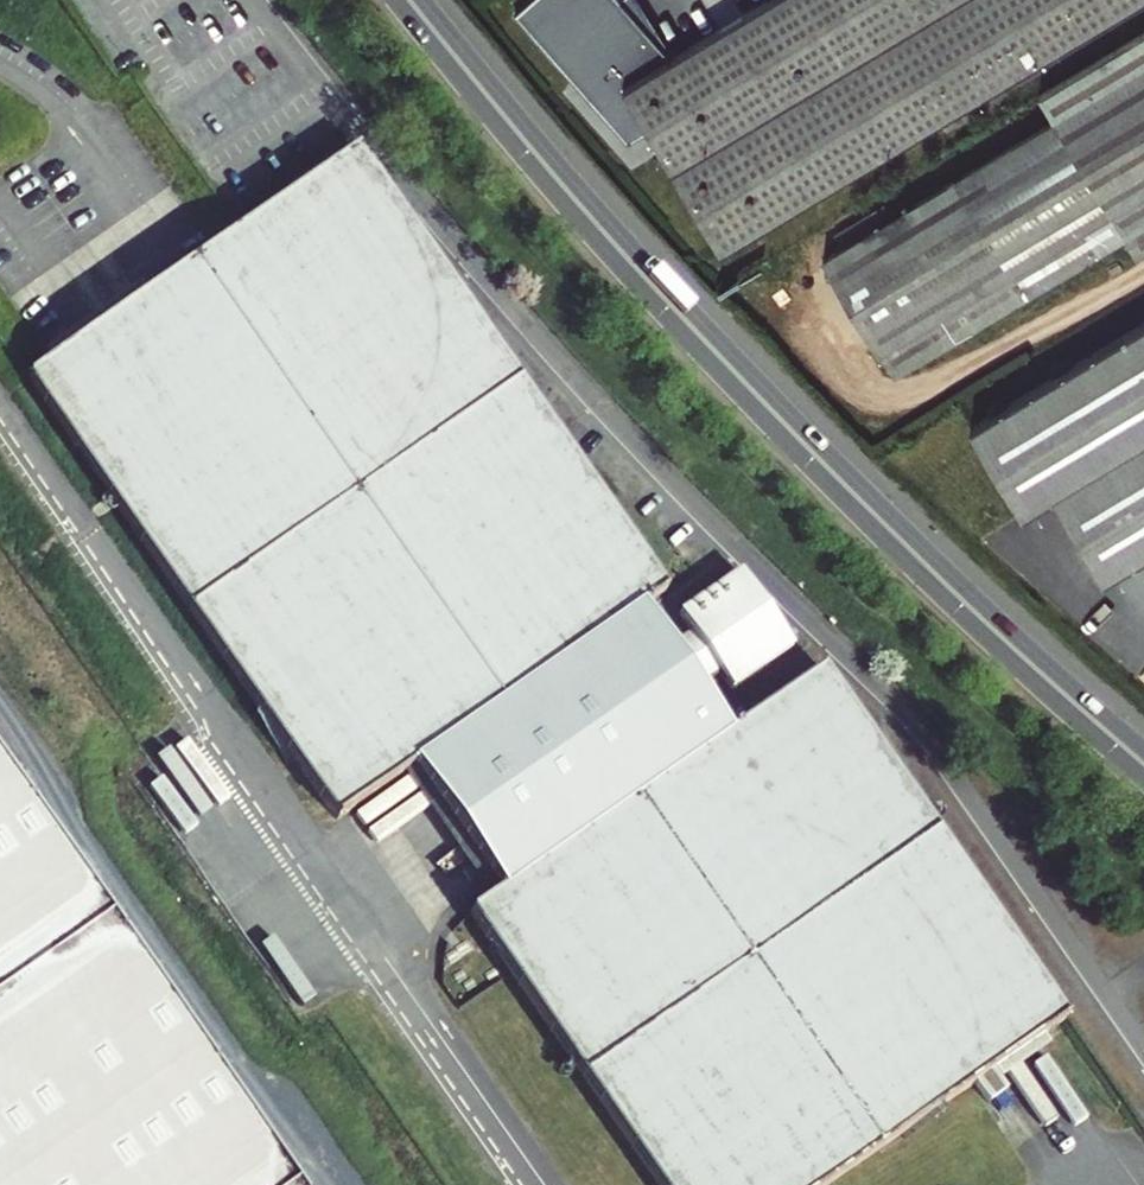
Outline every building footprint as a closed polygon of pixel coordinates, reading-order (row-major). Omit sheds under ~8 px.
[(674,58),(621,0),(538,0),(518,17),(609,120),(628,143),(650,130),(723,249),(967,103),(906,0),(774,0),(674,58)] [(967,103),(1137,0),(906,0),(967,103)] [(1047,90),(1062,115),(906,209),(854,240),(834,252),(905,369),(1122,239),(1134,258),(1143,252),(1143,32),(1047,90)] [(361,148),(29,372),(341,820),(418,768),(506,893),(476,913),(661,1184),(839,1184),(1070,1026),(824,668),(727,734),(645,613),(671,594),(361,148)] [(846,227),(854,240),(906,209),(898,196),(846,227)] [(1104,576),(1143,552),(1143,322),(971,424),(1023,511),(1052,492),(1104,576)] [(791,652),(741,580),(683,619),(733,691),(791,652)] [(0,769),(0,1184),(290,1184),(0,769)]
